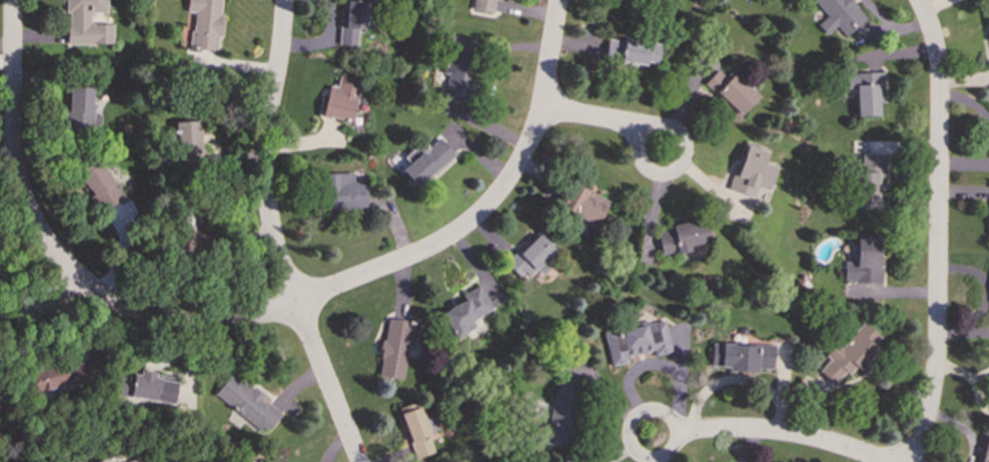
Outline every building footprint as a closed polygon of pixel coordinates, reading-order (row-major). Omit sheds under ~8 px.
[(112,45),(112,24),(90,24),(90,12),(106,13),(106,0),(65,0),(65,12),(68,12),(67,44),(112,45)] [(186,11),(193,12),(189,48),(217,51),(223,0),(187,0),(186,11)] [(357,29),(365,29),(366,1),(341,0),(339,49),(356,50),(357,29)] [(472,10),(492,12),(494,0),(473,0),(472,10)] [(826,16),(816,24),(825,35),(834,26),(843,36),(865,17),(850,0),(812,0),(826,16)] [(443,99),(468,103),(478,40),(453,36),(443,99)] [(656,66),(658,44),(606,38),(604,60),(656,66)] [(703,83),(737,116),(757,96),(730,70),(724,77),(716,69),(703,83)] [(856,116),(878,115),(877,101),(882,101),(881,72),(841,73),(842,88),(855,88),(856,116)] [(359,80),(338,76),(336,87),(327,85),(321,115),(351,121),(359,80)] [(67,112),(63,112),(63,128),(99,128),(99,111),(92,111),(92,87),(67,87),(67,112)] [(175,122),(175,130),(172,130),(173,160),(199,159),(198,121),(175,122)] [(403,157),(409,163),(401,170),(417,187),(453,153),(438,137),(422,153),(415,146),(403,157)] [(777,166),(764,163),(767,152),(742,145),(729,190),(753,197),(756,184),(771,188),(777,166)] [(882,154),(858,154),(857,195),(847,195),(847,207),(881,208),(882,154)] [(102,211),(122,197),(97,159),(77,173),(102,211)] [(366,210),(365,181),(353,181),(352,173),(324,173),(325,211),(366,210)] [(558,207),(595,226),(608,201),(593,194),(592,195),(571,184),(558,207)] [(708,242),(705,219),(670,224),(671,229),(656,231),(660,256),(686,252),(685,246),(708,242)] [(535,269),(541,275),(553,264),(548,259),(555,251),(537,233),(505,263),(522,281),(535,269)] [(843,282),(881,282),(882,262),(878,262),(878,235),(855,235),(854,261),(843,261),(843,282)] [(461,294),(464,299),(440,312),(453,338),(465,332),(461,325),(491,310),(478,285),(461,294)] [(402,379),(407,345),(413,345),(417,322),(387,318),(384,340),(382,340),(377,375),(402,379)] [(602,332),(609,366),(626,363),(625,356),(652,351),(653,356),(670,352),(664,320),(602,332)] [(879,336),(862,322),(840,347),(835,342),(824,355),(828,359),(818,371),(835,385),(852,365),(859,371),(877,349),(873,345),(879,336)] [(772,369),(773,345),(710,344),(710,366),(727,367),(727,371),(756,372),(756,369),(772,369)] [(85,381),(81,361),(31,372),(35,392),(85,381)] [(174,402),(177,377),(154,375),(154,373),(133,371),(130,398),(174,402)] [(213,395),(264,435),(280,414),(261,399),(262,397),(230,373),(213,395)] [(566,447),(579,384),(555,379),(542,442),(566,447)] [(415,458),(434,451),(417,401),(398,408),(415,458)] [(983,435),(976,461),(988,461),(988,436),(983,435)]
